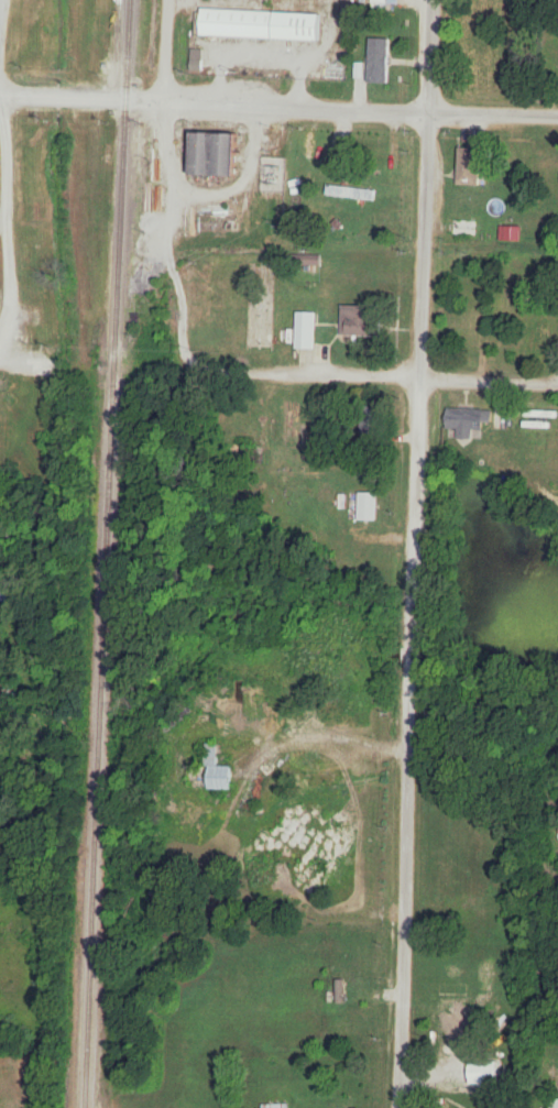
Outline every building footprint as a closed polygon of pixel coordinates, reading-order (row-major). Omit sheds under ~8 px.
[(322,41),(323,14),(202,10),(202,37),(322,41)] [(390,40),(368,40),(368,83),(389,83),(390,40)] [(238,176),(239,132),(196,132),(195,175),(238,176)] [(459,148),(459,185),(482,186),(482,149),(459,148)] [(376,189),(330,188),(330,199),(376,200),(376,189)] [(476,221),(453,221),(453,237),(476,237),(476,221)] [(342,336),(383,336),(383,306),(342,306),(342,336)] [(315,349),(315,312),(296,312),(296,349),(315,349)] [(446,429),(457,430),(457,439),(472,440),(473,427),(491,427),(492,410),(446,409),(446,429)] [(382,434),(381,411),(361,411),(362,434),(382,434)] [(377,520),(377,493),(348,493),(348,520),(377,520)] [(232,791),(233,766),(218,766),(219,744),(207,743),(206,790),(232,791)] [(463,1004),(452,1004),(452,1053),(463,1053),(463,1004)] [(470,1084),(499,1084),(499,1058),(470,1058),(470,1084)] [(357,1098),(349,1089),(330,1107),(348,1107),(347,1107),(357,1098)] [(550,1099),(550,1107),(557,1107),(557,1099),(550,1099)]
